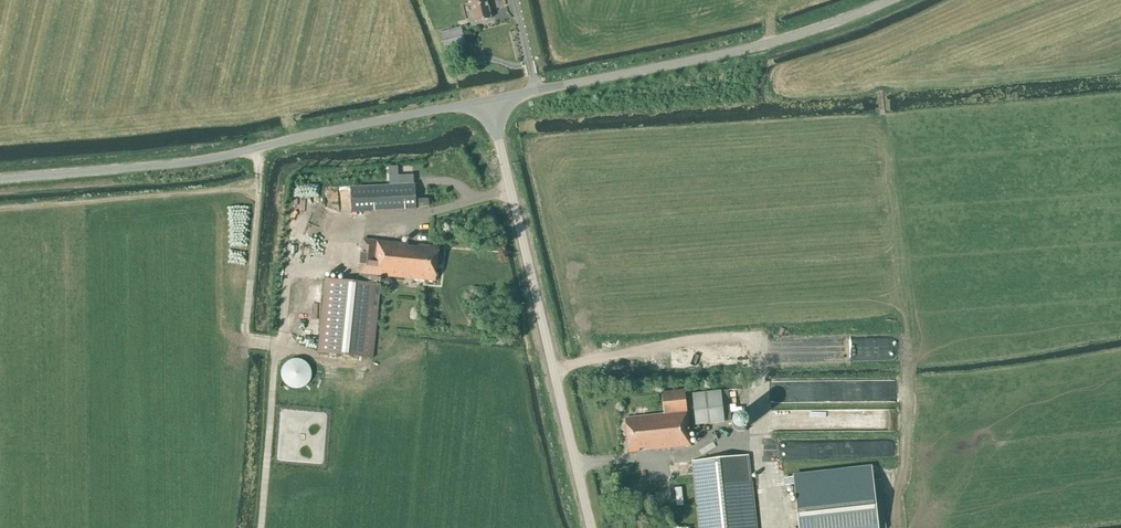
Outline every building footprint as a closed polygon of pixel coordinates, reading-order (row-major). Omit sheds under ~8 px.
[(470,3),(472,2),(476,22),(491,19),(487,0),(469,0),(470,3)] [(462,28),(441,33),(444,49),(466,44),(462,28)] [(390,176),(390,184),(400,184),(399,175),(390,176)] [(353,212),(416,209),(415,185),(352,188),(353,212)] [(418,247),(409,246),(409,244),(363,240),(359,282),(325,278),(318,352),(374,358),(381,284),(373,283),(374,275),(436,281),(439,247),(418,245),(418,247)] [(295,390),(300,390),(304,388),(308,385),(311,381),(312,376),(312,371),(310,367),(307,363),(303,360),(298,359),(293,360),(289,361),(285,364),(283,368),(281,373),(282,378),(283,382),(286,386),(290,389),(295,390)] [(649,450),(691,446),(685,390),(662,393),(664,414),(626,418),(630,452),(640,451),(640,449),(648,448),(649,450)] [(696,422),(724,419),(721,391),(694,394),(696,422)] [(741,431),(742,431),(743,431),(744,430),(745,429),(746,429),(747,428),(748,426),(748,425),(749,424),(749,423),(749,422),(748,420),(748,419),(747,418),(746,417),(745,416),(744,416),(743,415),(742,415),(741,415),(739,415),(738,415),(737,416),(736,416),(735,417),(734,418),(733,419),(733,420),(733,422),(733,423),(733,424),(733,425),(733,426),(734,428),(735,429),(736,429),(737,430),(738,431),(739,431),(741,431)] [(747,455),(693,461),(700,527),(755,527),(747,455)] [(880,480),(872,481),(871,468),(784,478),(785,485),(794,484),(799,527),(885,527),(880,480)]
